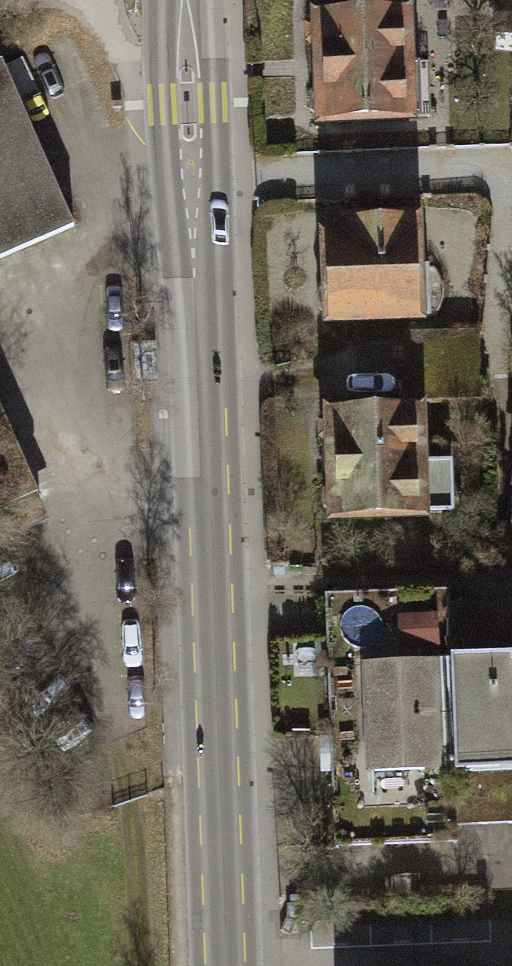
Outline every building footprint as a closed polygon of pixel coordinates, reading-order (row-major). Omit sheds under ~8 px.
[(323,129),(408,124),(408,20),(320,21),(304,32),(306,50),(319,65),(318,78),(319,91),(306,108),(307,120),(323,129)] [(0,82),(0,278),(106,233),(36,67),(0,82)] [(414,329),(413,227),(327,228),(326,251),(327,285),(316,302),(316,320),(326,330),(414,329)] [(20,401),(0,410),(0,518),(61,491),(20,401)] [(333,517),(345,524),(431,520),(427,417),(342,417),(332,427),(330,442),(343,454),(343,471),(342,489),(332,503),(333,517)] [(352,848),(477,845),(472,826),(511,824),(511,658),(503,658),(500,608),(461,607),(460,598),(341,598),(343,624),(352,848)]
